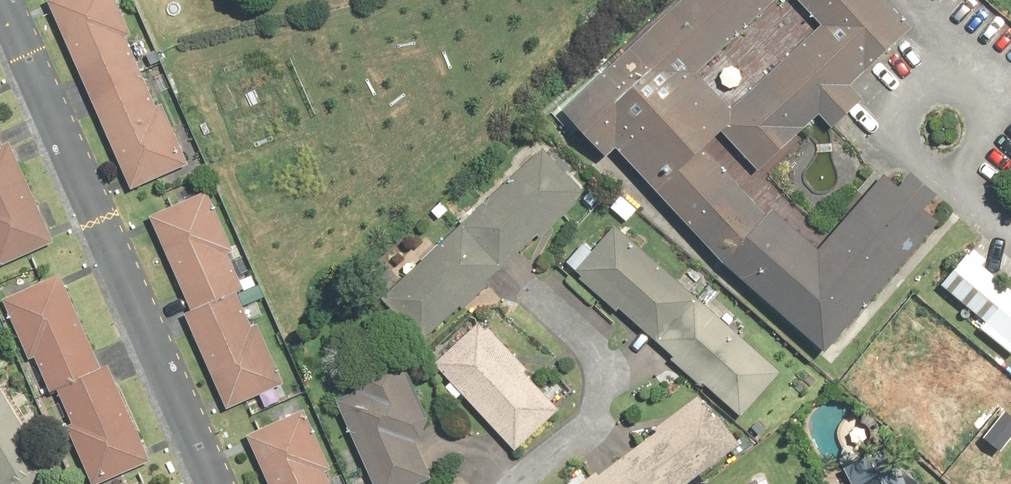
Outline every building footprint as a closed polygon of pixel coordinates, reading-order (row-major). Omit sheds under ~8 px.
[(134,195),(198,167),(169,97),(156,103),(130,42),(141,37),(125,0),(50,0),(134,195)] [(837,129),(856,110),(869,96),(858,85),(918,23),(894,0),(806,0),(828,23),(736,108),(701,70),(779,0),(686,0),(568,110),(590,133),(613,155),(621,147),(728,262),(829,351),(944,221),(929,209),(942,194),(917,172),(904,186),(889,172),(823,248),(782,206),(760,185),(800,144),(796,141),(808,129),(818,119),(822,115),(837,129)] [(1,268),(59,243),(14,142),(6,146),(0,131),(0,266),(1,268)] [(546,147),(387,300),(425,339),(584,187),(546,147)] [(212,191),(155,212),(193,310),(185,313),(223,410),(290,384),(264,318),(252,322),(225,251),(234,248),(212,191)] [(709,380),(748,414),(785,374),(617,226),(577,272),(623,313),(627,309),(680,356),(677,359),(706,384),(709,380)] [(945,282),(989,321),(983,328),(1010,353),(1010,287),(971,252),(945,282)] [(95,483),(101,483),(156,459),(113,364),(103,369),(63,280),(10,304),(51,394),(62,389),(75,418),(67,422),(95,483)] [(482,324),(436,367),(517,451),(563,407),(482,324)] [(376,483),(428,483),(439,479),(422,437),(435,432),(406,363),(361,381),(366,394),(343,403),(376,483)] [(56,480),(0,376),(0,483),(49,483),(56,480)] [(736,436),(701,391),(656,426),(662,434),(604,478),(598,470),(579,483),(674,483),(736,436)] [(247,433),(270,483),(326,483),(319,468),(328,464),(302,408),(247,433)] [(848,464),(858,483),(924,483),(903,438),(848,464)]
